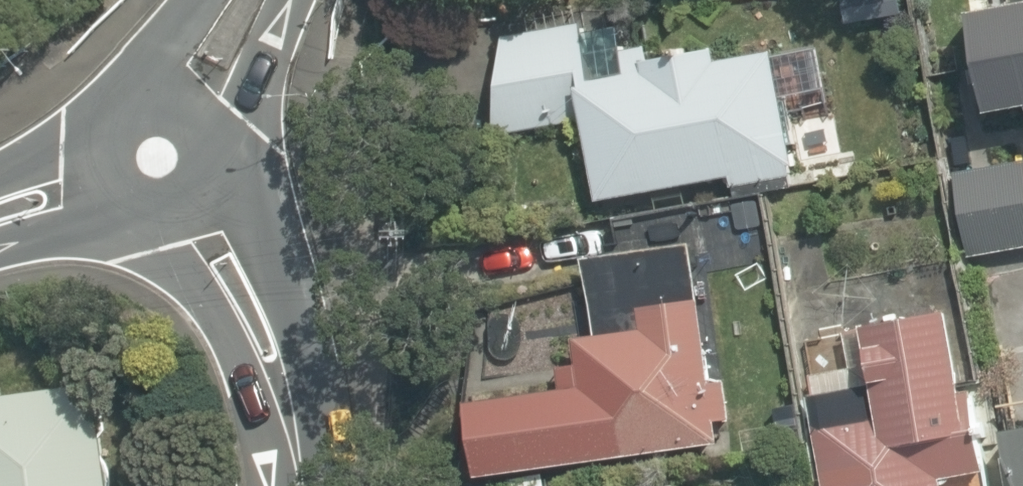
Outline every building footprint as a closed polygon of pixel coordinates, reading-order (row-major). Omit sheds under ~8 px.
[(956,23),(974,123),(1016,115),(1022,153),(1022,11),(956,23)] [(561,28),(481,42),(499,140),(574,126),(589,210),(786,175),(771,91),(765,60),(572,94),(561,28)] [(944,176),(953,261),(1022,254),(1022,221),(1018,168),(944,176)] [(456,398),(469,485),(491,485),(731,449),(709,301),(631,313),(635,336),(561,347),(567,382),(456,398)] [(976,463),(961,466),(933,326),(854,342),(871,426),(814,438),(823,485),(981,485),(976,463)] [(94,377),(0,390),(0,485),(109,485),(94,377)]
